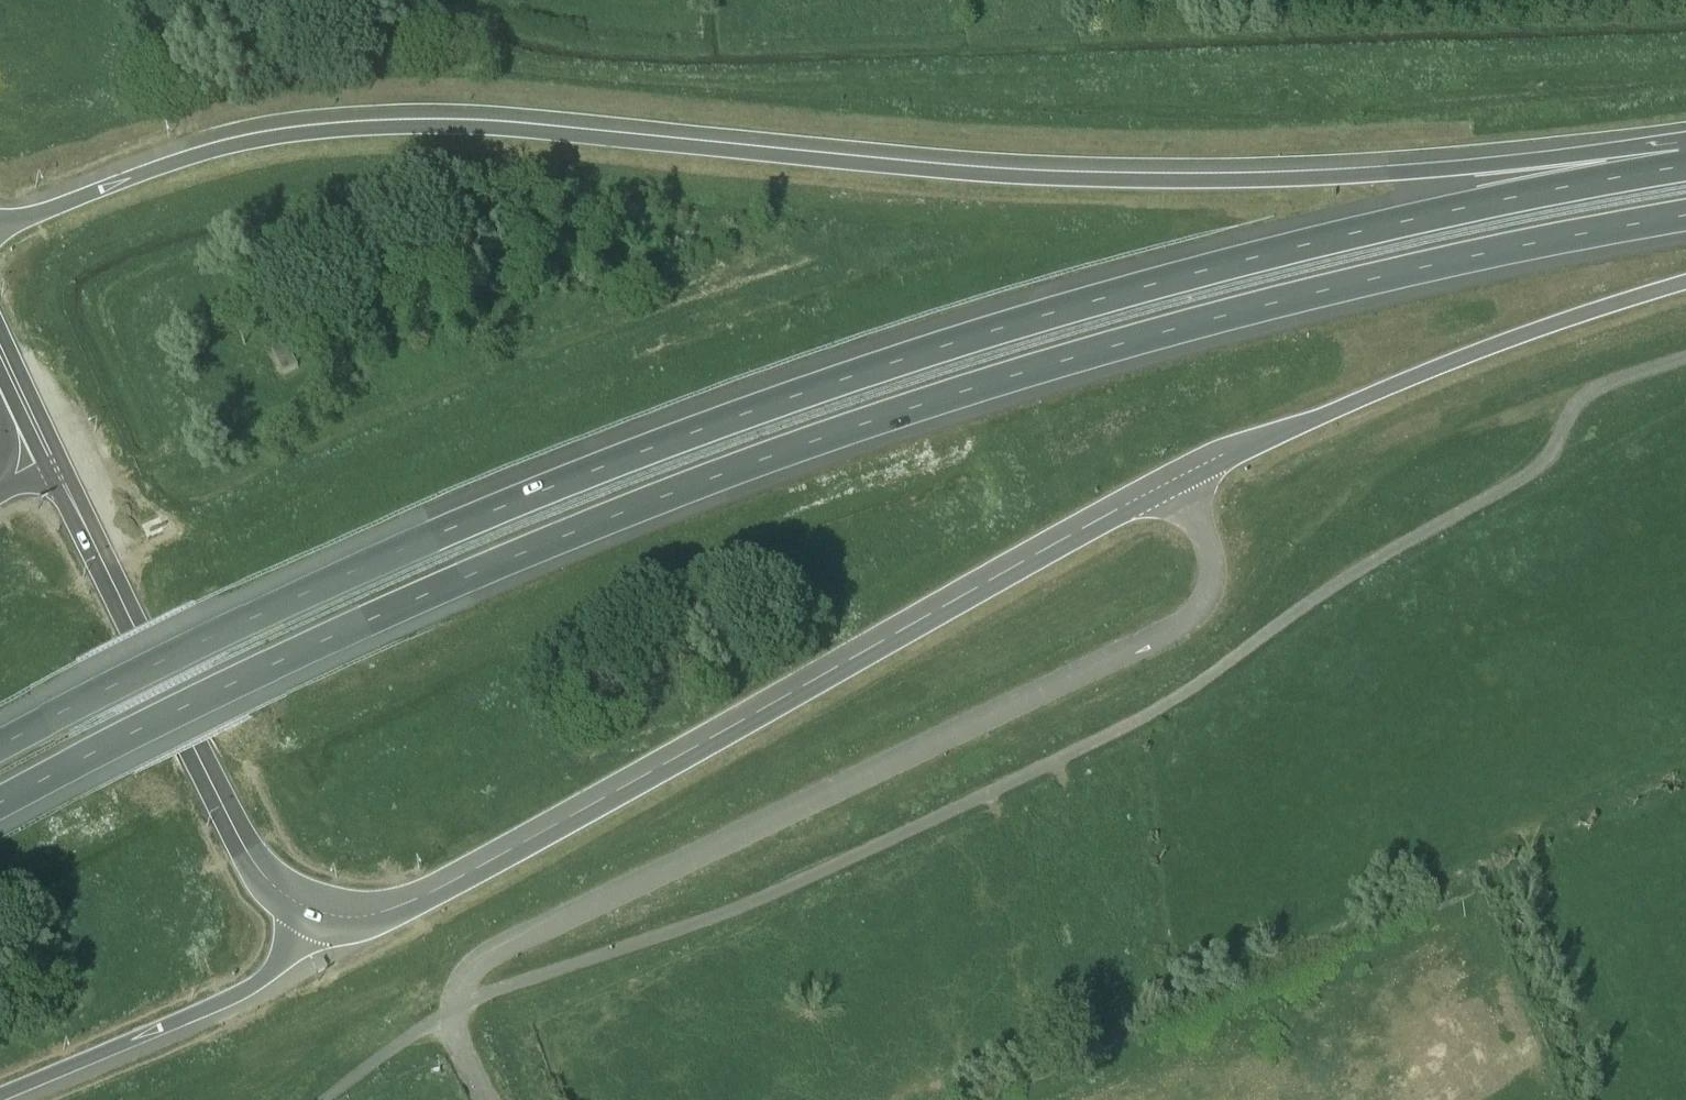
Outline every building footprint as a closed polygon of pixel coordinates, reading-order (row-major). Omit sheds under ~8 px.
[(272,352),(285,376),(299,369),(286,345),(272,352)]
